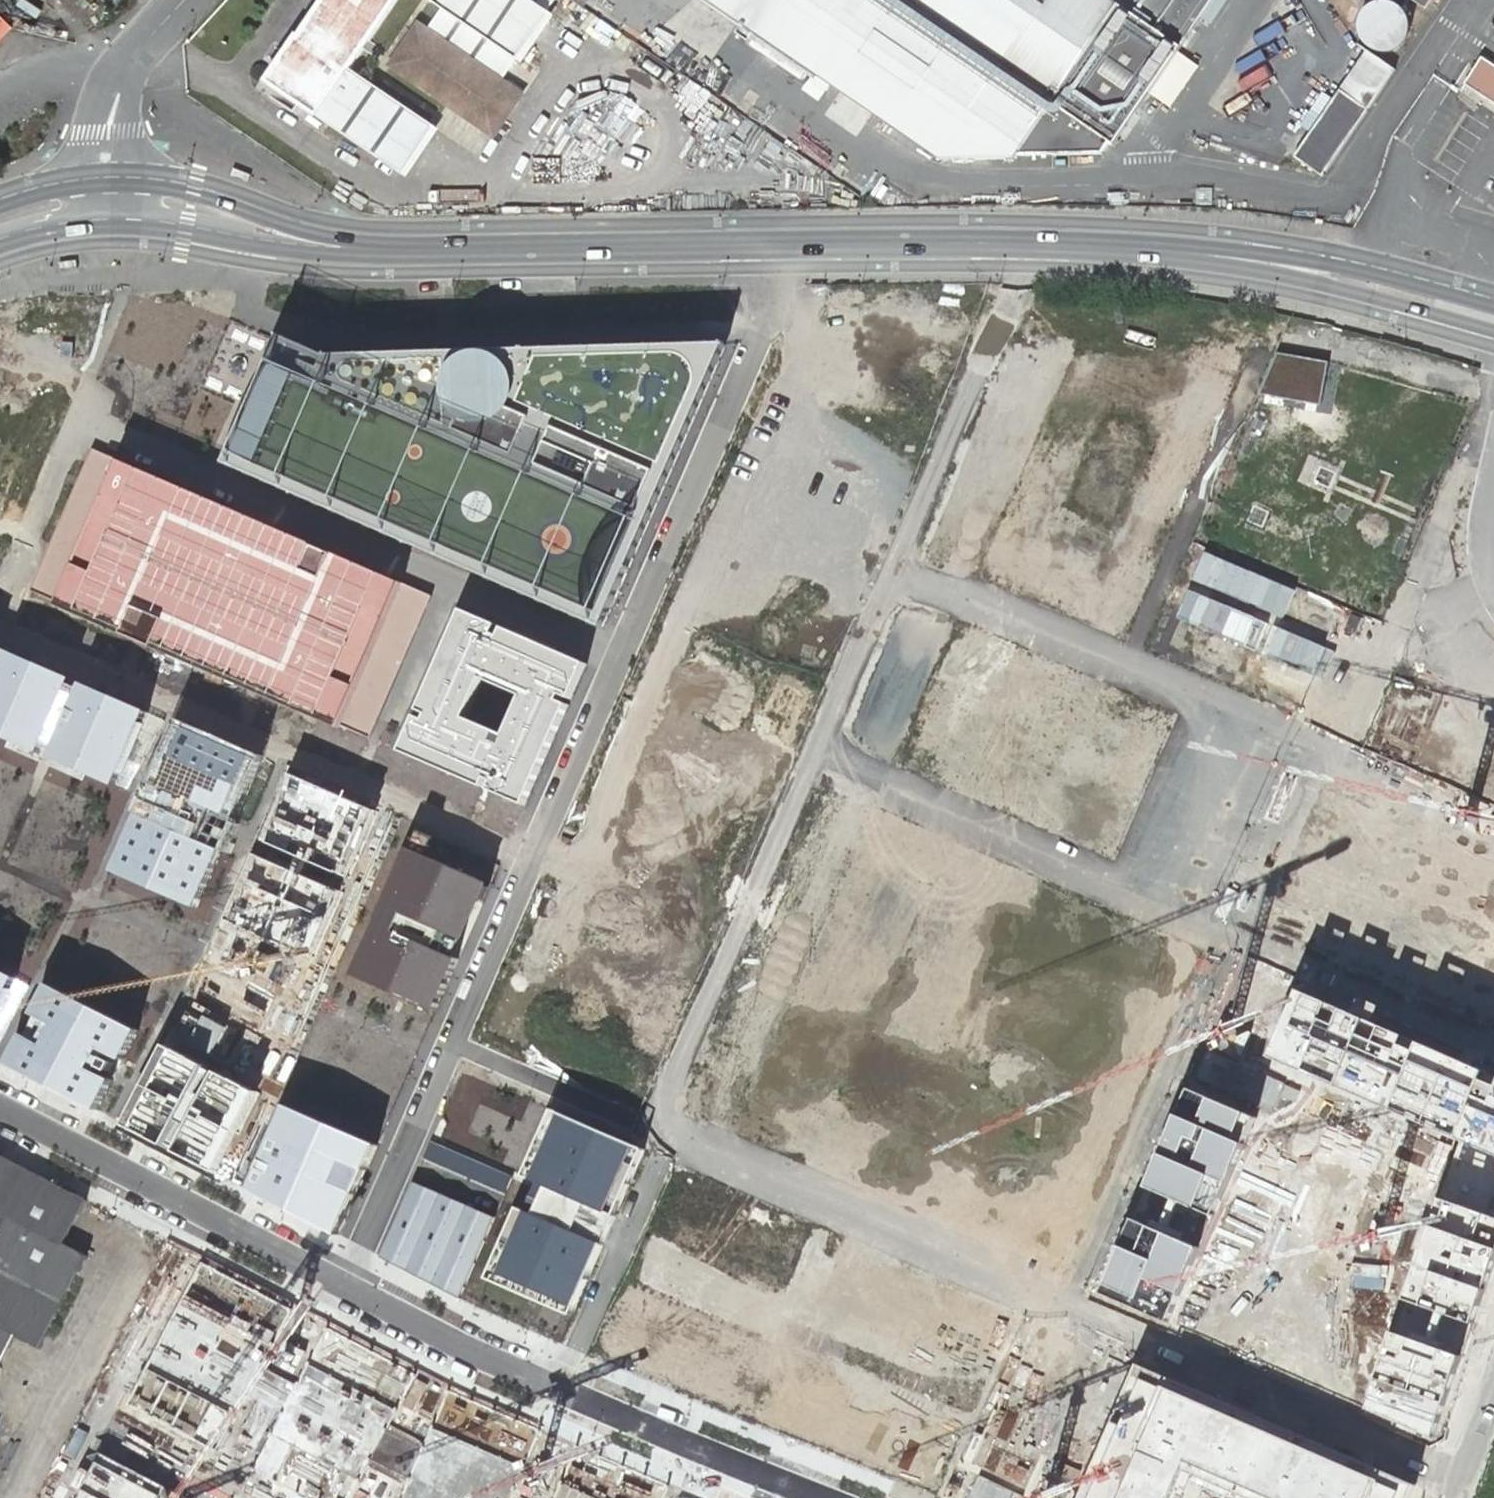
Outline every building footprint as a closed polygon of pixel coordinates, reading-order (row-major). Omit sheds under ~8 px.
[(298,39),(296,38),(285,53),(279,63),(266,81),(288,96),(297,102),(305,107),(374,153),(401,172),(402,173),(433,129),(349,72),(399,0),(325,0),(298,39)] [(444,7),(428,31),(419,25),(391,66),(493,136),(522,95),(500,80),(517,57),(524,46),(529,38),(534,31),(540,23),(547,12),(555,0),(433,0),(444,7)] [(742,24),(842,92),(857,101),(898,129),(943,161),(1015,157),(1059,111),(1117,148),(1218,0),(707,0),(742,24)] [(1391,67),(1387,65),(1413,18),(1382,0),(1377,0),(1354,39),(1366,46),(1339,92),(1322,83),(1306,110),(1318,117),(1293,159),(1327,179),(1391,67)] [(1426,9),(1431,0),(1411,0),(1426,9)] [(427,25),(437,8),(425,1),(415,18),(427,25)] [(1493,105),(1493,66),(1481,57),(1463,84),(1493,105)] [(335,351),(276,326),(218,465),(603,625),(706,377),(722,340),(672,341),(477,347),(335,351)] [(436,594),(119,455),(54,602),(144,641),(372,740),(436,594)] [(463,611),(402,752),(524,806),(573,696),(587,664),(463,611)] [(84,690),(23,665),(0,720),(0,745),(53,766),(84,690)] [(127,800),(158,724),(96,699),(65,775),(127,800)] [(258,761),(177,725),(148,789),(165,797),(151,827),(135,820),(110,876),(191,912),(216,856),(197,848),(211,816),(230,824),(258,761)] [(379,814),(291,776),(228,920),(316,958),(379,814)] [(1325,779),(1261,926),(1493,1027),(1493,852),(1325,779)] [(858,800),(715,1126),(1050,1271),(1194,945),(858,800)] [(486,882),(408,847),(352,972),(430,1007),(486,882)] [(32,981),(0,966),(0,1044),(32,981)] [(46,984),(3,1061),(102,1112),(145,1030),(46,984)] [(1299,991),(1271,1058),(1493,1155),(1493,1076),(1299,991)] [(168,1044),(126,1124),(228,1177),(270,1097),(168,1044)] [(1259,1118),(1191,1089),(1102,1295),(1167,1322),(1259,1118)] [(379,1141),(288,1101),(250,1189),(339,1236),(379,1141)] [(642,1152),(551,1113),(523,1178),(546,1188),(535,1213),(517,1205),(486,1277),(572,1314),(602,1244),(584,1236),(596,1207),(615,1215),(642,1152)] [(18,1334),(41,1346),(50,1328),(77,1276),(88,1255),(65,1243),(87,1200),(0,1155),(0,1369),(18,1334)] [(499,1212),(415,1173),(377,1255),(462,1294),(499,1212)] [(1439,1198),(1368,1407),(1434,1435),(1493,1266),(1493,1218),(1439,1198)] [(1087,1497),(1169,1497),(1188,1452),(1292,1497),(1400,1497),(1403,1491),(1140,1375),(1087,1497)]
